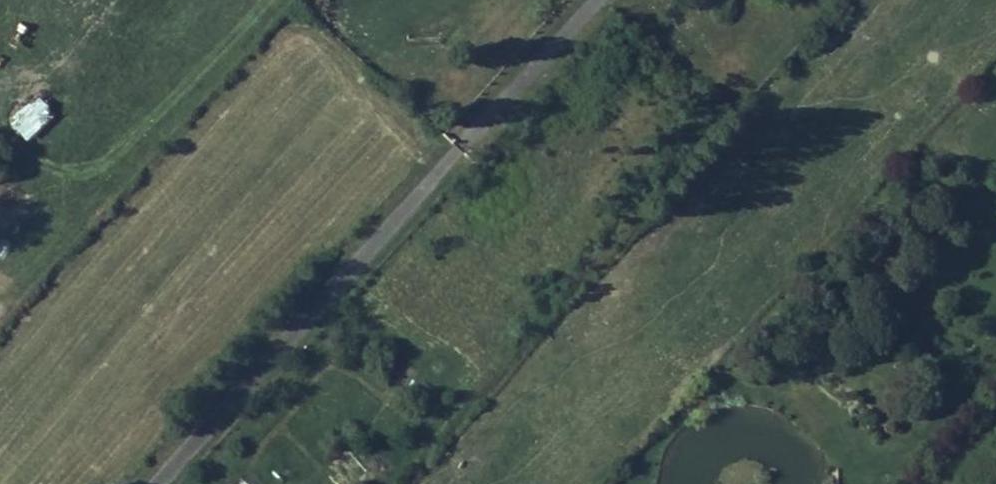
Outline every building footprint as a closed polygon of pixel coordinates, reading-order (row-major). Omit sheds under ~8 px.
[(25,144),(55,118),(38,98),(8,124),(25,144)]
